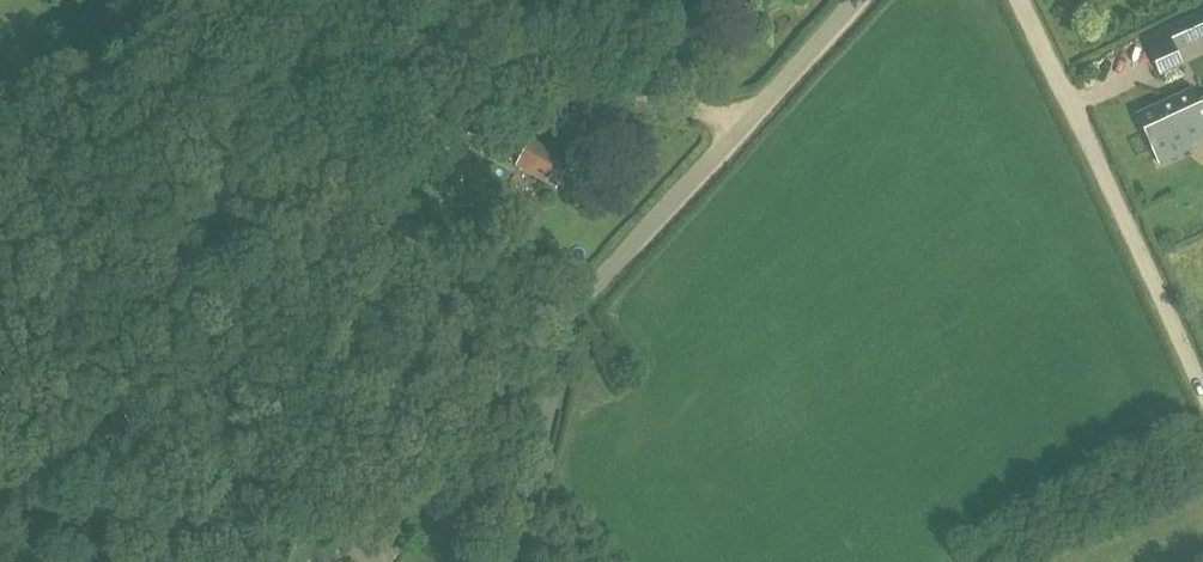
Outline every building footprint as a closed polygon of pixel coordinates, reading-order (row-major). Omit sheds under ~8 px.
[(1161,75),(1183,65),(1166,28),(1144,38),(1161,75)] [(1199,102),(1193,89),(1136,115),(1158,161),(1202,140),(1202,100),(1199,102)] [(493,124),(485,139),(498,146),(506,130),(493,124)] [(519,166),(555,186),(568,163),(532,142),(531,144),(510,132),(499,151),(520,163),(519,166)] [(617,363),(621,369),(630,363),(625,357),(617,363)]
